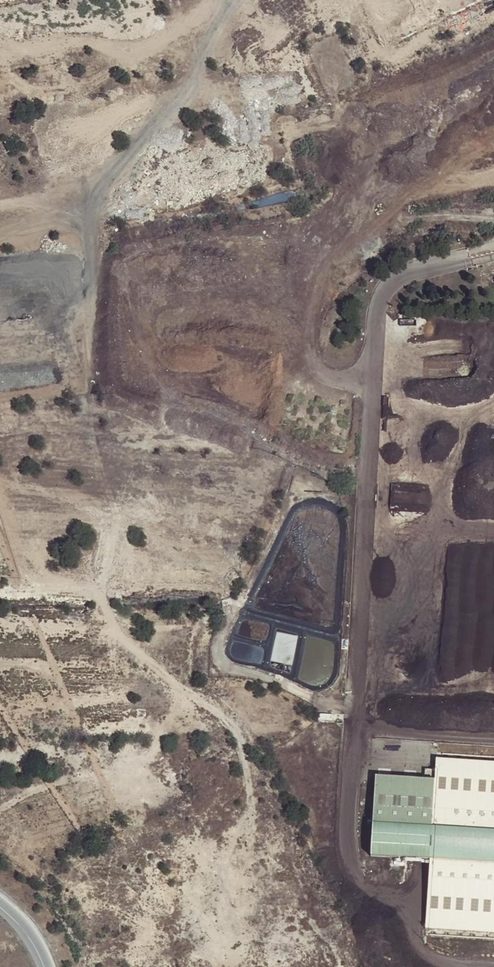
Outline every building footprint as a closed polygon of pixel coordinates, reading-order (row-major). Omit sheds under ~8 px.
[(435,758),(434,775),(374,772),(369,855),(427,858),(424,930),(493,934),(493,761),(435,758)]
